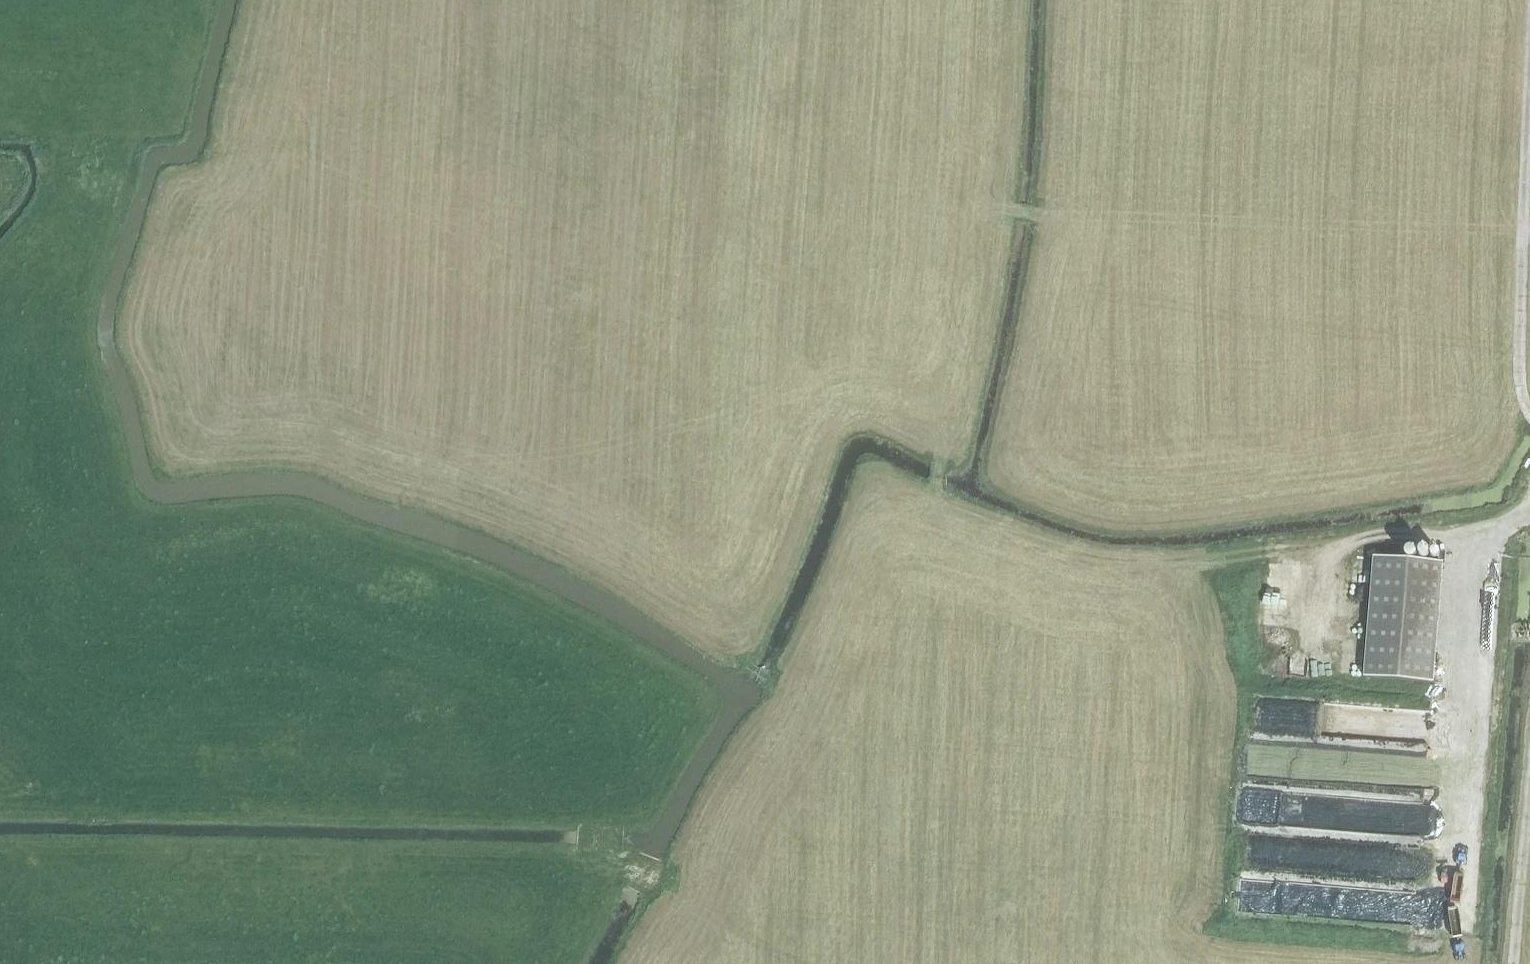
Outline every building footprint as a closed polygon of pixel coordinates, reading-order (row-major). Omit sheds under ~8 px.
[(1443,680),(1452,559),(1380,554),(1372,675),(1443,680)]
